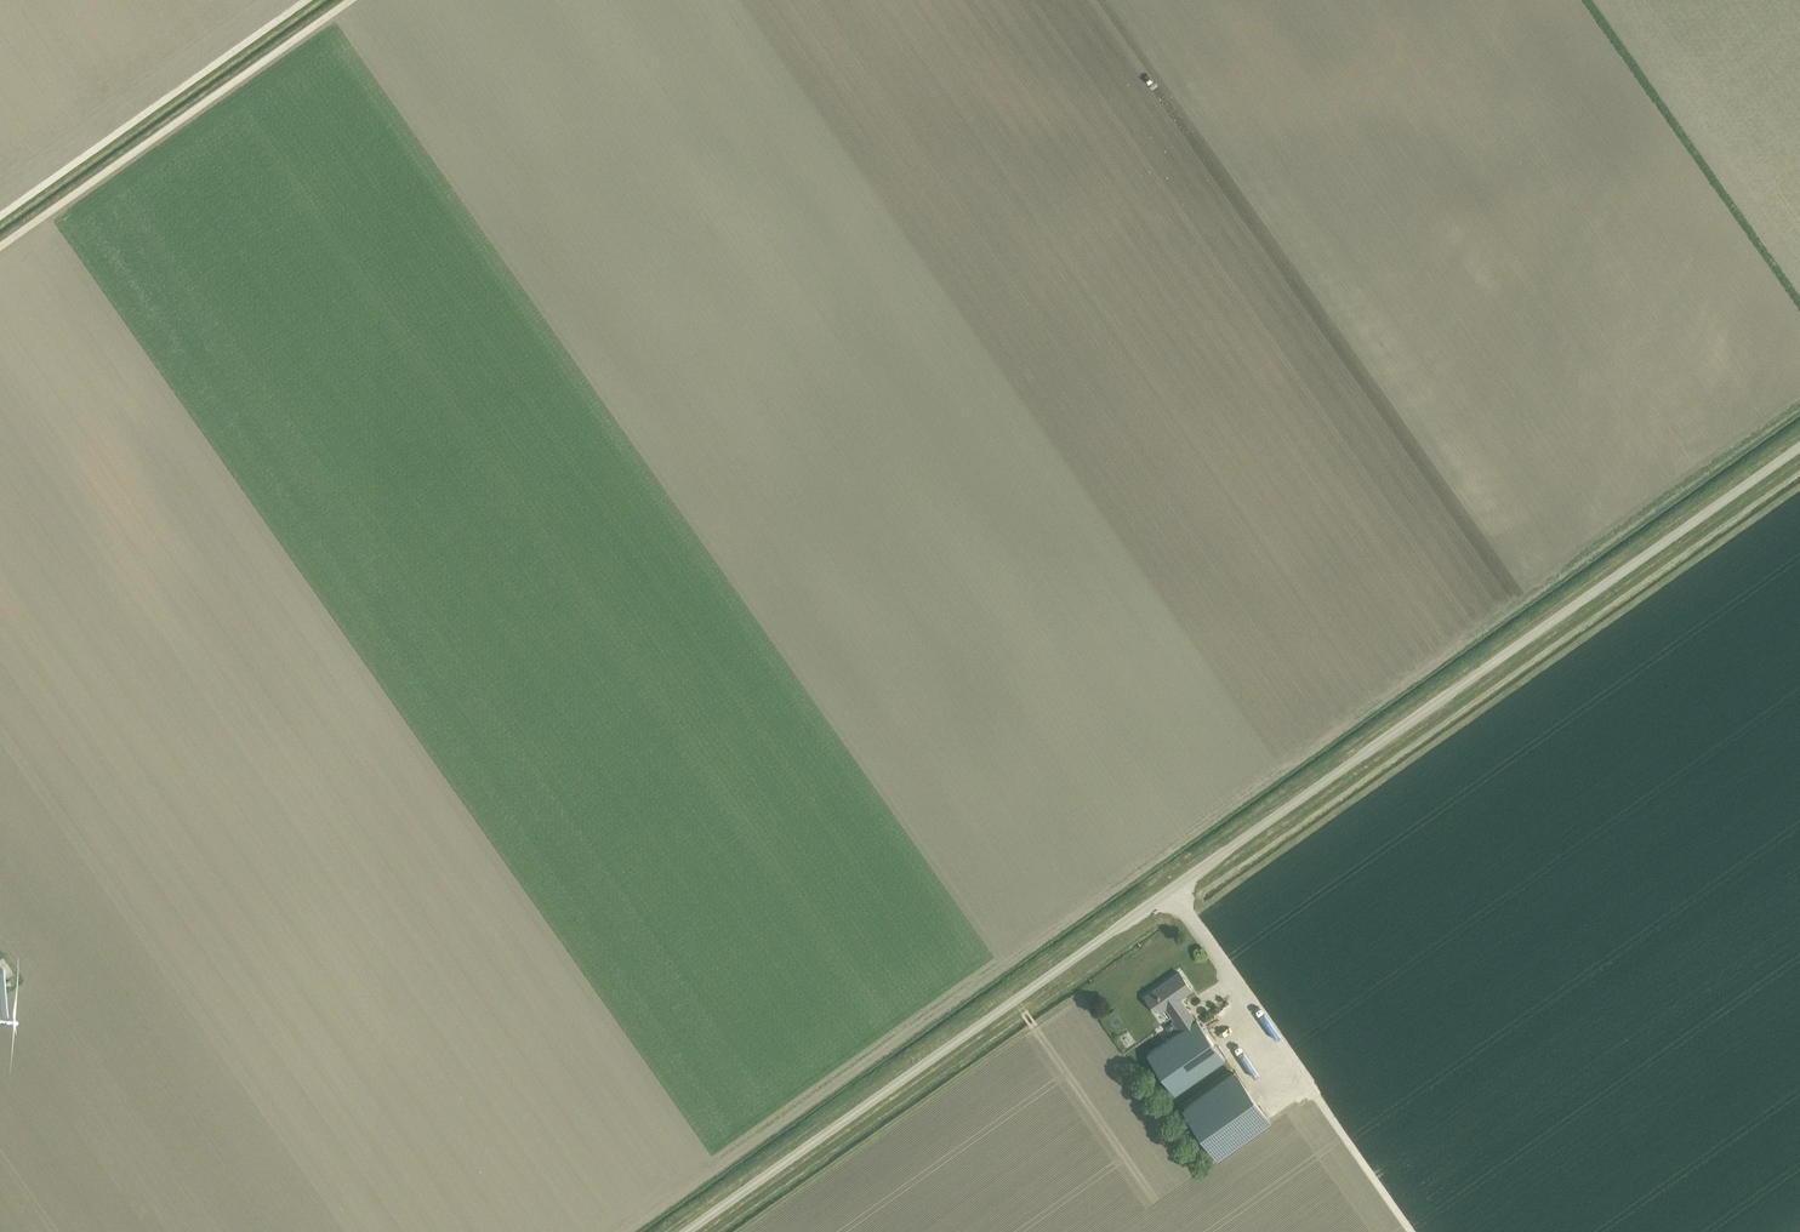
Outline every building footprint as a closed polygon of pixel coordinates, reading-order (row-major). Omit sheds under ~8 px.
[(1146,996),(1154,1008),(1158,1014),(1166,1008),(1175,1021),(1173,1022),(1179,1032),(1195,1021),(1179,997),(1183,994),(1184,995),(1192,990),(1179,973),(1179,974),(1168,982),(1167,981),(1146,996)] [(1230,986),(1224,988),(1230,1002),(1236,1000),(1230,986)] [(1195,1021),(1179,1032),(1147,1054),(1175,1094),(1225,1059),(1197,1019),(1195,1021)] [(1269,1123),(1268,1120),(1234,1073),(1185,1108),(1220,1158),(1269,1123)]
